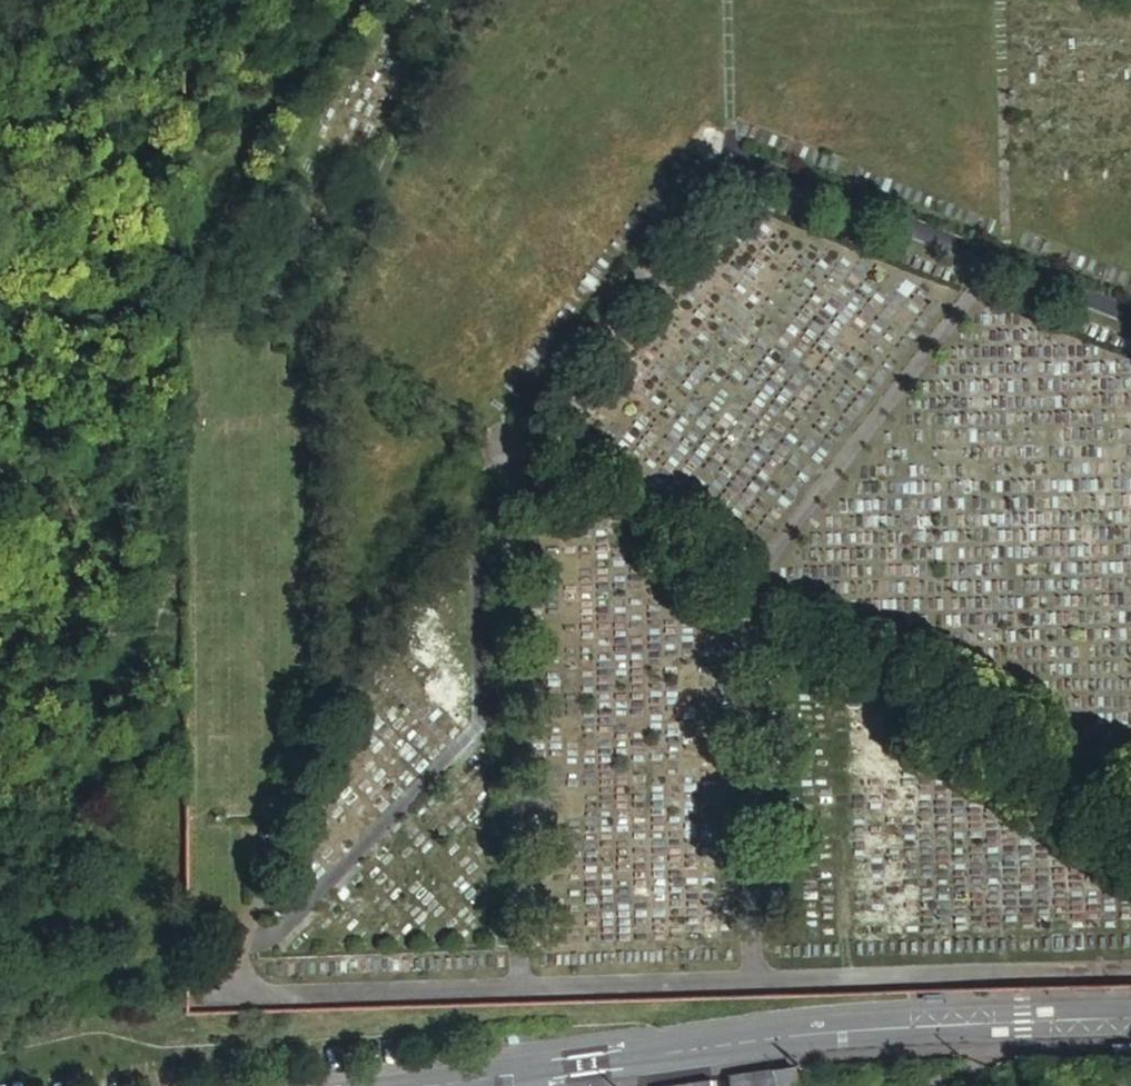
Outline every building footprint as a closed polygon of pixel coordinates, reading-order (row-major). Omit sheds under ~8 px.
[(794,1070),(772,1073),(775,1085),(799,1085),(794,1070)] [(772,1073),(728,1080),(729,1085),(775,1085),(772,1073)]
